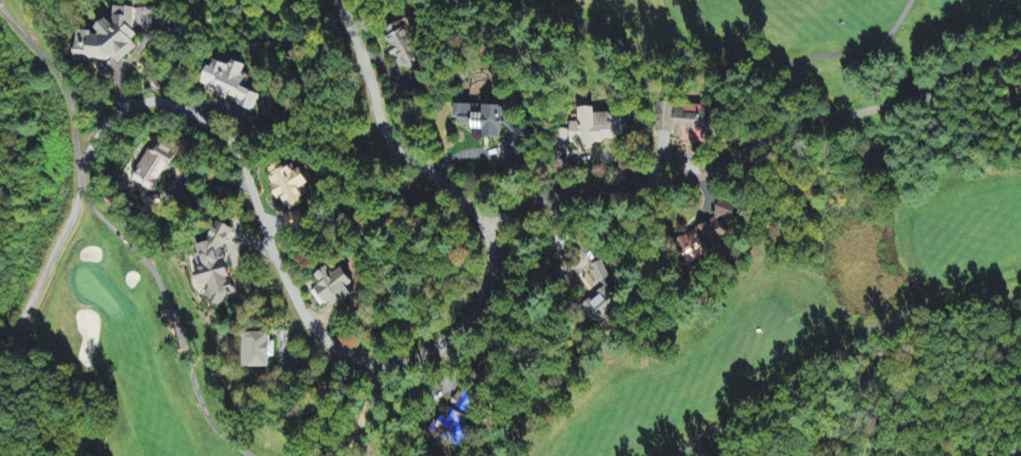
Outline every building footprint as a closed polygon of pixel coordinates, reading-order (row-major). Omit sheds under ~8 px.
[(136,10),(115,7),(114,22),(105,21),(99,26),(97,40),(92,33),(79,31),(76,59),(106,62),(112,58),(117,65),(138,49),(132,42),(138,37),(134,32),(136,10)] [(383,31),(395,58),(395,59),(402,73),(424,63),(405,21),(383,31)] [(260,96),(245,91),(249,77),(244,75),(247,66),(233,61),(231,67),(211,60),(202,89),(240,101),(238,108),(254,113),(260,96)] [(511,107),(483,107),(483,114),(473,114),(474,106),(457,105),(456,126),(472,127),(472,131),(483,132),(483,139),(502,140),(502,131),(509,131),(509,147),(528,148),(528,132),(511,131),(511,107)] [(694,129),(712,129),(712,107),(657,105),(656,133),(674,134),(674,138),(694,138),(694,129)] [(617,145),(617,116),(595,116),(595,109),(579,109),(579,124),(570,124),(570,145),(617,145)] [(557,146),(568,146),(568,131),(558,131),(557,146)] [(176,153),(159,145),(154,154),(148,151),(133,181),(155,193),(176,153)] [(310,186),(302,171),(297,173),(293,166),(279,173),(276,167),(266,172),(288,215),(307,205),(299,191),(310,186)] [(676,241),(688,265),(704,257),(703,255),(730,241),(721,222),(737,214),(730,199),(713,208),(719,220),(676,241)] [(223,251),(232,230),(216,223),(208,241),(208,244),(199,246),(195,256),(198,269),(195,275),(198,288),(210,286),(203,300),(221,309),(226,298),(235,296),(232,284),(227,282),(229,278),(223,251)] [(583,308),(585,313),(589,318),(590,322),(599,331),(614,326),(621,320),(618,314),(623,310),(616,290),(613,286),(604,262),(590,267),(595,279),(604,289),(583,308)] [(312,293),(321,309),(331,303),(336,310),(355,299),(349,289),(354,286),(344,270),(333,276),(328,268),(315,277),(321,287),(312,293)] [(269,335),(243,335),(243,371),(270,370),(270,360),(275,360),(274,344),(269,344),(269,335)] [(471,416),(480,399),(460,389),(452,406),(471,416)] [(438,425),(435,423),(428,434),(449,448),(467,420),(449,409),(438,425)]
